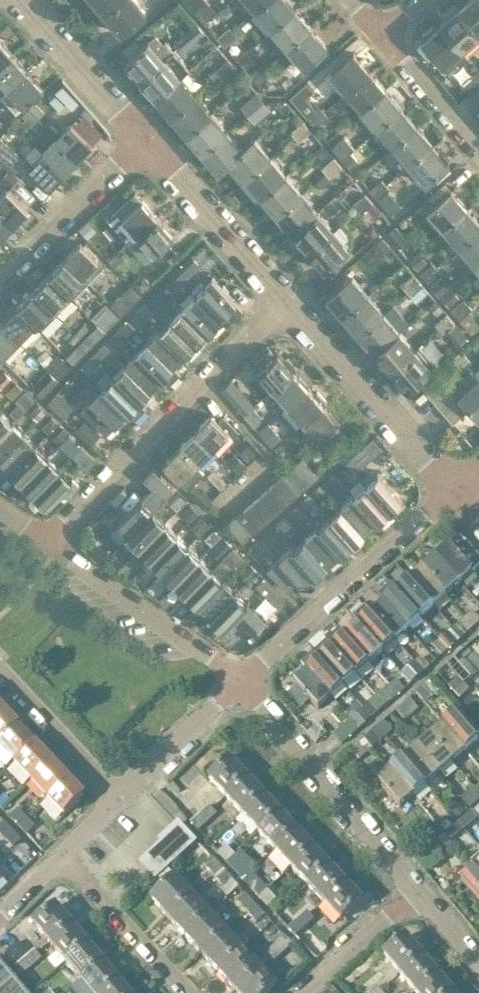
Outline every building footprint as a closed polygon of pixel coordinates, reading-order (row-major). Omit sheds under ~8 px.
[(120,0),(94,0),(105,13),(120,0)] [(145,11),(136,0),(120,0),(105,13),(121,31),(145,11)] [(204,3),(202,0),(186,0),(195,10),(204,3)] [(267,0),(248,0),(256,9),(267,0)] [(294,8),(287,0),(267,0),(256,9),(272,27),(294,8)] [(457,6),(478,32),(478,0),(464,0),(457,6)] [(478,32),(457,6),(440,21),(462,47),(478,32)] [(287,45),(310,26),(294,8),(272,27),(273,29),(265,36),(279,53),(287,45)] [(440,21),(421,38),(443,63),(448,69),(457,60),(460,63),(469,56),(462,47),(440,21)] [(199,36),(204,32),(196,22),(191,26),(199,36)] [(237,34),(243,29),(239,25),(233,30),(229,26),(223,31),(231,41),(237,35),(237,34)] [(193,42),(199,36),(191,26),(184,32),(184,33),(177,40),(180,43),(188,36),(193,42)] [(304,64),(326,44),(310,26),(287,45),(304,64)] [(225,46),(231,41),(223,31),(217,36),(225,46)] [(164,57),(173,49),(166,40),(163,42),(155,32),(124,59),(140,78),(164,57)] [(193,43),(193,42),(188,36),(180,43),(185,48),(192,42),(193,43)] [(12,53),(0,40),(0,64),(12,53)] [(173,49),(164,57),(140,78),(155,95),(179,75),(189,67),(173,49)] [(254,61),(246,51),(237,59),(246,68),(254,61)] [(347,90),(369,70),(353,51),(331,71),(347,90)] [(27,70),(12,53),(0,64),(0,79),(8,88),(27,70)] [(230,72),(236,68),(228,59),(223,63),(230,72)] [(260,62),(254,68),(261,76),(262,77),(268,72),(264,67),(260,62)] [(224,78),(230,72),(223,63),(209,75),(212,79),(220,73),(224,78)] [(478,84),(478,68),(478,67),(460,83),(469,92),(478,84)] [(254,68),(249,72),(256,80),(257,82),(262,77),(261,76),(254,68)] [(23,105),(43,88),(27,70),(8,88),(23,105)] [(363,108),(385,89),(369,70),(347,90),(363,108)] [(171,114),(195,93),(179,75),(155,95),(171,114)] [(306,96),(314,89),(307,81),(290,96),(315,126),(321,121),(313,111),(317,108),(306,96)] [(378,126),(401,107),(385,89),(363,108),(378,126)] [(253,99),(258,94),(255,91),(239,105),(246,113),(251,108),(255,112),(261,107),(253,99)] [(187,132),(211,111),(195,93),(171,114),(187,132)] [(255,123),(271,108),(258,94),(253,99),(261,107),(255,112),(251,108),(246,113),(255,123)] [(36,117),(42,111),(35,104),(29,110),(36,117)] [(85,106),(80,112),(83,115),(89,120),(94,115),(85,106)] [(327,110),(325,112),(320,106),(317,108),(313,111),(321,121),(328,115),(327,114),(329,112),(327,110)] [(394,144),(416,125),(401,107),(378,126),(394,144)] [(30,124),(36,117),(29,110),(22,116),(30,124)] [(203,150),(227,129),(211,111),(187,132),(203,150)] [(305,135),(311,130),(303,120),(297,126),(305,135)] [(78,158),(92,143),(70,122),(56,136),(78,158)] [(410,162),(432,143),(416,125),(394,144),(400,151),(396,154),(406,165),(410,162)] [(299,140),(305,135),(297,126),(290,131),(299,140)] [(243,147),(242,147),(227,129),(203,150),(219,169),(231,159),(230,158),(243,147)] [(25,160),(0,136),(0,159),(9,168),(13,172),(25,160)] [(64,172),(78,158),(56,136),(42,150),(64,172)] [(342,157),(354,147),(345,136),(333,147),(342,157)] [(246,176),(270,155),(254,137),(242,147),(243,147),(230,158),(231,159),(246,176)] [(446,164),(448,162),(432,143),(410,162),(426,181),(432,176),(439,170),(446,164)] [(46,190),(64,172),(42,150),(25,169),(46,190)] [(350,151),(343,158),(352,169),(360,162),(350,151)] [(262,195),(286,174),(270,155),(246,176),(262,195)] [(336,171),(342,166),(334,156),(328,161),(336,171)] [(330,176),(336,171),(328,161),(322,166),(330,176)] [(439,170),(432,176),(437,181),(444,174),(450,169),(446,164),(439,170)] [(18,177),(13,172),(9,168),(1,177),(10,186),(18,177)] [(277,213),(302,192),(286,174),(262,195),(277,213)] [(384,193),(390,188),(382,178),(376,183),(384,193)] [(353,179),(343,188),(349,195),(359,186),(353,179)] [(378,199),(384,193),(376,183),(369,189),(378,199)] [(29,209),(7,187),(0,194),(0,209),(14,223),(29,209)] [(443,227),(466,207),(450,190),(428,209),(443,227)] [(156,216),(141,198),(134,191),(115,208),(137,233),(156,216)] [(293,231),(318,210),(302,192),(277,213),(293,231)] [(368,207),(373,202),(365,193),(359,198),(368,207)] [(361,213),(368,207),(359,198),(353,204),(361,213)] [(478,227),(478,223),(466,207),(443,227),(459,245),(478,227)] [(14,223),(0,209),(0,237),(14,223)] [(309,250),(334,228),(318,210),(293,231),(309,250)] [(153,251),(172,234),(156,216),(137,233),(153,251)] [(96,229),(88,220),(79,228),(87,237),(96,229)] [(387,233),(398,246),(407,238),(396,225),(387,233)] [(478,260),(478,227),(459,245),(475,263),(478,260)] [(325,267),(349,246),(334,228),(309,250),(325,267)] [(384,258),(393,251),(381,237),(369,247),(376,254),(379,252),(384,258)] [(81,275),(99,257),(81,239),(64,257),(81,275)] [(115,266),(124,257),(118,250),(108,258),(115,266)] [(417,251),(409,258),(418,269),(426,261),(417,251)] [(88,281),(81,275),(64,257),(48,273),(65,291),(72,297),(88,281)] [(475,263),(475,264),(471,268),(477,275),(478,273),(478,260),(475,263)] [(434,276),(441,270),(432,261),(426,267),(434,276)] [(183,283),(196,271),(186,262),(174,274),(183,283)] [(429,281),(434,276),(426,267),(421,272),(429,281)] [(72,297),(65,291),(48,273),(32,289),(50,307),(56,313),(63,306),(72,297)] [(409,281),(415,276),(413,273),(401,283),(412,296),(418,291),(409,281)] [(178,288),(183,283),(174,274),(169,279),(167,278),(161,284),(171,294),(177,288),(178,288)] [(343,315),(367,294),(351,275),(327,296),(343,315)] [(431,284),(439,295),(450,286),(441,275),(431,284)] [(146,277),(139,276),(133,282),(142,291),(151,283),(146,277)] [(226,324),(242,308),(212,276),(194,294),(217,317),(226,324)] [(418,291),(423,286),(415,276),(409,281),(418,291)] [(122,314),(142,293),(131,282),(111,303),(122,314)] [(159,306),(171,294),(161,284),(149,296),(159,306)] [(418,291),(412,296),(416,302),(428,291),(423,286),(418,291)] [(56,313),(50,307),(32,289),(17,305),(34,322),(35,322),(41,328),(48,321),(56,313)] [(441,296),(447,303),(454,297),(448,290),(441,296)] [(206,328),(217,317),(194,294),(183,305),(206,328)] [(359,333),(383,312),(367,294),(343,315),(359,333)] [(148,318),(159,306),(149,296),(137,308),(148,318)] [(466,312),(472,307),(463,298),(458,303),(466,312)] [(434,299),(427,305),(435,313),(441,307),(434,299)] [(460,318),(466,312),(458,303),(451,308),(460,318)] [(18,339),(34,322),(17,305),(1,321),(18,339)] [(214,336),(206,328),(183,305),(171,318),(194,340),(202,348),(214,336)] [(143,322),(148,318),(137,308),(133,312),(143,322)] [(115,318),(109,312),(98,323),(104,329),(115,318)] [(375,351),(399,330),(383,312),(359,333),(375,351)] [(449,327),(455,322),(447,313),(441,317),(449,327)] [(442,332),(449,327),(441,317),(428,328),(432,333),(439,327),(442,332)] [(472,332),(478,326),(478,324),(473,317),(465,324),(472,332)] [(137,328),(129,320),(127,318),(121,324),(132,334),(137,328)] [(183,352),(194,340),(171,318),(160,329),(183,352)] [(18,339),(1,321),(0,322),(0,353),(2,355),(18,339)] [(97,321),(81,337),(89,345),(104,329),(98,323),(97,321)] [(462,340),(467,336),(459,327),(454,331),(462,340)] [(171,363),(183,352),(160,329),(148,341),(171,363)] [(125,341),(117,332),(115,330),(110,336),(120,346),(125,341)] [(390,369),(414,348),(399,330),(375,351),(390,369)] [(73,361),(89,345),(81,337),(65,353),(73,361)] [(179,372),(171,363),(148,341),(137,352),(159,375),(168,383),(179,372)] [(113,352),(106,344),(104,342),(92,354),(99,361),(105,355),(108,357),(113,352)] [(434,363),(435,362),(419,344),(415,348),(414,348),(390,369),(406,387),(416,378),(434,363)] [(292,369),(280,354),(276,351),(275,352),(270,347),(255,361),(259,366),(256,369),(272,387),(292,369)] [(456,362),(466,354),(461,349),(452,357),(456,362)] [(148,386),(159,375),(137,352),(125,364),(148,387),(148,386)] [(99,361),(92,354),(87,360),(97,370),(102,364),(99,361)] [(462,369),(472,361),(466,354),(456,362),(462,369)] [(48,368),(57,377),(69,364),(61,356),(48,368)] [(423,386),(441,371),(434,363),(416,378),(423,386)] [(148,386),(148,387),(125,364),(114,375),(136,398),(145,407),(146,406),(142,402),(153,391),(148,386)] [(42,395),(58,379),(57,377),(48,368),(32,385),(42,395)] [(11,376),(5,369),(0,374),(0,385),(1,386),(11,376)] [(287,404),(307,386),(292,369),(272,387),(287,404)] [(430,395),(448,379),(441,371),(423,386),(430,395)] [(145,407),(136,398),(114,375),(102,387),(125,410),(125,409),(134,418),(145,407)] [(477,376),(459,392),(459,393),(462,397),(470,406),(478,416),(478,378),(477,376)] [(438,403),(455,388),(448,379),(430,395),(438,403)] [(12,397),(22,387),(16,381),(7,391),(12,397)] [(302,421),(323,403),(307,386),(287,404),(302,421)] [(104,431),(125,410),(102,387),(90,399),(91,400),(82,409),(104,431)] [(459,393),(459,392),(455,388),(438,403),(445,411),(462,397),(459,393)] [(15,399),(25,409),(35,399),(25,389),(15,399)] [(453,420),(470,406),(462,397),(445,411),(453,420)] [(242,413),(252,405),(246,398),(236,406),(242,413)] [(45,411),(37,403),(30,411),(38,419),(45,411)] [(317,438),(338,420),(323,403),(302,421),(317,438)] [(261,414),(257,411),(252,405),(242,413),(254,427),(260,421),(261,414)] [(11,420),(0,410),(0,431),(11,420)] [(223,414),(217,420),(210,413),(193,430),(211,447),(219,440),(223,444),(232,434),(233,435),(238,429),(223,414)] [(48,431),(57,422),(51,416),(42,426),(48,431)] [(90,444),(100,433),(85,419),(75,429),(90,444)] [(23,432),(11,420),(0,431),(0,455),(23,432)] [(272,446),(282,437),(268,422),(258,430),(272,446)] [(62,429),(53,437),(58,442),(67,434),(62,429)] [(196,463),(211,447),(193,430),(178,446),(196,463)] [(34,444),(23,432),(0,455),(12,467),(34,444)] [(70,454),(80,444),(76,439),(66,449),(70,454)] [(24,478),(46,455),(34,444),(12,467),(24,478)] [(85,469),(95,460),(80,444),(70,454),(85,469)] [(203,471),(196,463),(178,446),(162,462),(180,479),(187,487),(203,471)] [(234,452),(226,459),(237,470),(245,462),(234,452)] [(345,461),(355,471),(361,465),(352,454),(345,461)] [(36,489),(58,466),(46,455),(24,478),(36,489)] [(316,474),(300,456),(281,474),(296,492),(316,474)] [(345,461),(337,467),(342,473),(348,473),(352,470),(345,461)] [(56,493),(70,478),(58,466),(36,489),(48,501),(56,493)] [(149,488),(117,521),(129,532),(152,509),(172,489),(171,489),(152,471),(150,469),(140,479),(149,488)] [(332,487),(342,479),(334,470),(325,478),(332,487)] [(401,499),(398,496),(377,472),(364,483),(387,509),(388,509),(389,511),(402,501),(400,499),(401,499)] [(289,498),(296,492),(281,474),(273,480),(289,498)] [(228,482),(227,481),(221,475),(214,482),(220,488),(221,489),(228,482)] [(70,478),(56,493),(63,500),(77,485),(70,478)] [(281,505),(289,498),(273,480),(265,487),(281,505)] [(321,481),(312,489),(317,495),(326,487),(321,481)] [(387,510),(387,509),(364,483),(352,494),(375,520),(376,520),(377,522),(389,512),(387,510)] [(273,512),(281,505),(265,487),(258,494),(273,512)] [(194,499),(203,507),(212,498),(202,489),(194,499)] [(309,492),(300,500),(306,507),(315,499),(309,492)] [(265,519),(273,512),(258,494),(250,501),(265,519)] [(373,522),(375,520),(352,494),(340,505),(361,529),(371,520),(373,522)] [(178,508),(184,502),(179,496),(172,503),(178,508)] [(257,526),(265,519),(250,501),(242,508),(257,526)] [(301,519),(306,514),(297,503),(291,509),(301,519)] [(141,543),(163,521),(158,516),(164,509),(159,504),(152,510),(152,509),(129,532),(141,543)] [(361,529),(340,505),(328,515),(349,540),(350,539),(352,541),(362,532),(361,529)] [(190,519),(196,513),(190,507),(184,514),(190,519)] [(250,533),(257,526),(242,508),(234,515),(250,533)] [(288,530),(294,525),(284,514),(278,519),(288,530)] [(241,540),(250,533),(234,515),(226,522),(241,540)] [(337,550),(349,540),(328,515),(315,526),(337,550)] [(208,524),(200,516),(192,525),(199,533),(208,524)] [(153,555),(175,532),(163,521),(141,543),(153,555)] [(324,562),(337,550),(315,526),(303,537),(324,562)] [(213,542),(220,536),(214,530),(208,537),(213,542)] [(164,567),(187,544),(175,532),(153,555),(164,567)] [(478,567),(478,556),(461,535),(434,558),(458,585),(462,582),(467,588),(477,580),(471,573),(478,567)] [(232,545),(223,536),(213,546),(223,555),(232,545)] [(303,537),(279,559),(301,583),(324,562),(303,537)] [(176,578),(198,556),(187,544),(164,567),(176,578)] [(244,557),(235,548),(226,558),(235,567),(244,557)] [(187,589),(210,567),(198,556),(176,578),(187,589)] [(445,596),(458,585),(434,558),(421,570),(445,596)] [(278,561),(269,569),(290,591),(299,583),(278,561)] [(249,577),(255,570),(249,564),(243,571),(249,577)] [(199,601),(221,578),(210,567),(187,589),(199,601)] [(432,608),(445,596),(421,570),(409,581),(432,608)] [(259,590),(269,580),(263,574),(253,584),(259,590)] [(211,613),(233,590),(221,578),(199,601),(211,613)] [(419,619),(432,608),(409,581),(406,578),(394,589),(396,592),(395,593),(419,619)] [(419,619),(395,593),(396,592),(389,584),(376,595),(383,603),(383,604),(406,631),(419,619)] [(223,625),(245,602),(233,590),(211,613),(223,625)] [(394,642),(406,631),(383,604),(370,615),(373,619),(394,642)] [(394,642),(373,619),(370,615),(363,607),(351,619),(357,626),(365,635),(381,653),(394,642)] [(478,624),(478,620),(472,612),(466,618),(474,628),(478,624)] [(468,634),(474,628),(466,618),(459,623),(468,634)] [(381,653),(365,635),(357,626),(344,638),(368,664),(381,653)] [(448,651),(455,645),(446,635),(439,642),(448,651)] [(356,676),(368,664),(344,638),(332,649),(356,676)] [(442,657),(448,651),(439,642),(433,647),(442,657)] [(343,687),(356,676),(332,649),(319,660),(343,687)] [(313,653),(300,665),(306,672),(330,698),(343,687),(319,660),(313,653)] [(422,674),(429,667),(421,658),(414,664),(422,674)] [(410,684),(422,674),(414,664),(408,670),(409,671),(403,676),(410,684)] [(316,710),(330,698),(306,672),(293,683),(316,710)] [(453,693),(463,684),(458,678),(448,687),(453,693)] [(396,696),(404,690),(396,681),(388,687),(396,696)] [(431,699),(439,692),(430,682),(423,689),(424,690),(417,695),(424,704),(431,698),(431,699)] [(459,700),(469,691),(463,684),(453,693),(459,700)] [(391,701),(396,696),(388,687),(383,692),(391,701)] [(411,716),(418,710),(409,700),(402,706),(411,716)] [(371,718),(377,713),(369,703),(363,709),(371,718)] [(405,722),(411,716),(402,706),(396,711),(405,722)] [(359,729),(371,718),(363,709),(356,715),(358,718),(353,723),(359,729)] [(17,728),(0,710),(0,744),(17,728)] [(464,752),(478,740),(455,713),(441,725),(464,752)] [(336,732),(332,735),(340,745),(357,730),(349,720),(343,726),(336,732)] [(386,737),(392,732),(383,722),(377,728),(386,737)] [(317,725),(310,731),(318,741),(325,735),(317,725)] [(451,763),(464,752),(441,725),(428,736),(451,763)] [(33,745),(17,728),(0,744),(0,749),(14,764),(33,745)] [(379,744),(386,737),(377,728),(370,734),(379,744)] [(370,734),(364,739),(373,749),(379,744),(370,734)] [(439,773),(451,763),(428,736),(416,746),(439,773)] [(359,758),(366,752),(358,743),(351,749),(359,758)] [(30,782),(50,763),(33,745),(14,764),(30,782)] [(426,785),(439,773),(416,746),(402,757),(426,785)] [(413,796),(426,785),(402,757),(389,768),(413,796)] [(223,798),(245,778),(228,760),(207,780),(223,798)] [(47,799),(66,781),(50,763),(30,782),(47,799)] [(399,808),(413,796),(389,768),(375,780),(399,808)] [(240,816),(261,795),(245,778),(223,798),(240,816)] [(63,817),(83,798),(66,781),(47,799),(63,817)] [(256,833),(278,813),(261,795),(240,816),(256,833)] [(206,822),(216,814),(208,806),(199,815),(206,822)] [(460,807),(451,814),(457,821),(465,814),(460,807)] [(17,827),(25,819),(17,811),(9,818),(17,827)] [(273,851),(294,831),(278,813),(256,833),(273,851)] [(197,831),(206,822),(199,815),(189,823),(197,831)] [(26,836),(33,829),(25,819),(17,827),(26,836)] [(165,870),(195,842),(177,823),(158,841),(161,844),(140,863),(139,862),(138,863),(154,880),(157,877),(165,886),(173,879),(165,870)] [(11,833),(3,824),(0,827),(0,836),(3,840),(11,833)] [(289,868),(311,848),(294,831),(273,851),(289,868)] [(12,849),(19,842),(11,833),(3,840),(12,849)] [(434,844),(441,852),(450,844),(443,836),(434,844)] [(226,864),(234,856),(225,847),(217,854),(226,864)] [(305,886),(327,866),(311,848),(289,868),(305,886)] [(235,873),(243,866),(234,856),(226,864),(235,873)] [(470,864),(475,870),(478,874),(478,856),(470,864)] [(213,877),(222,869),(213,858),(204,866),(213,877)] [(322,903),(344,883),(327,866),(305,886),(322,903)] [(222,888),(232,880),(222,869),(213,877),(222,888)] [(475,870),(461,881),(478,902),(478,874),(475,870)] [(166,918),(191,896),(174,878),(173,879),(165,886),(150,900),(166,918)] [(258,899),(267,890),(258,881),(249,889),(258,899)] [(339,921),(360,901),(344,883),(322,903),(339,921)] [(267,908),(276,900),(267,890),(258,899),(267,908)] [(246,914),(255,906),(245,895),(236,903),(246,914)] [(183,937),(208,914),(191,896),(166,918),(183,937)] [(45,904),(39,909),(44,916),(51,910),(45,904)] [(256,925),(265,917),(255,906),(246,914),(256,925)] [(47,945),(70,925),(54,907),(51,910),(44,916),(31,926),(47,945)] [(304,928),(314,918),(307,911),(297,920),(304,928)] [(200,955),(224,932),(208,914),(183,937),(200,955)] [(294,937),(304,928),(297,920),(287,930),(294,937)] [(62,963),(85,944),(70,925),(47,945),(62,963)] [(217,973),(241,950),(224,932),(200,955),(217,973)] [(397,975),(419,956),(404,937),(381,957),(397,975)] [(281,955),(290,946),(282,938),(272,947),(281,955)] [(78,982),(101,962),(85,944),(62,963),(78,982)] [(271,965),(281,955),(272,947),(262,956),(271,965)] [(234,991),(258,968),(241,950),(217,973),(234,991)] [(31,968),(42,959),(35,951),(24,959),(31,968)] [(435,974),(419,956),(397,975),(412,992),(413,992),(435,974)] [(21,976),(31,968),(24,959),(14,967),(21,976)] [(116,980),(101,962),(78,982),(87,992),(101,992),(116,980)] [(6,971),(0,964),(0,992),(24,992),(6,971)] [(275,987),(258,968),(234,991),(236,992),(268,992),(275,987)] [(451,992),(435,974),(413,992),(451,992)] [(116,980),(101,992),(127,992),(116,980)]
